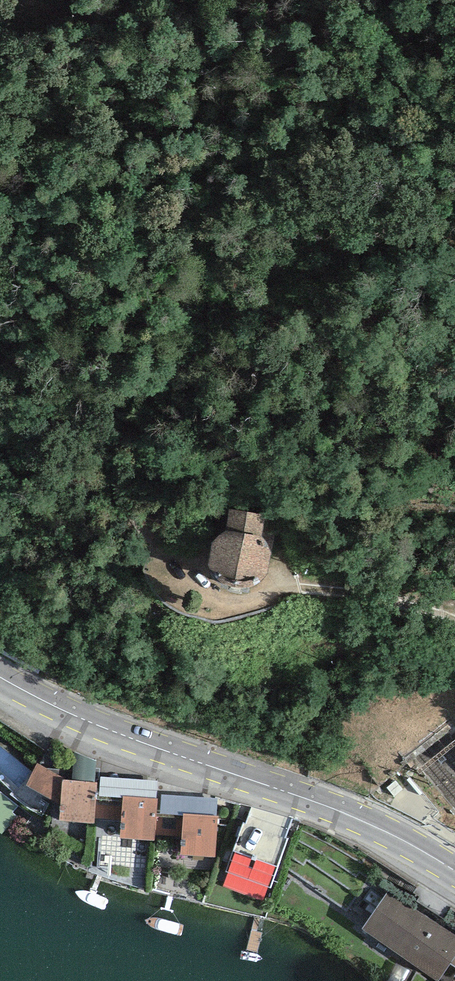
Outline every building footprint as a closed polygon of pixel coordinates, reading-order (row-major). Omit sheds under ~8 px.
[(250,533),(230,533),(214,549),(210,579),(226,593),(243,596),(264,583),(269,548),(250,533)] [(94,782),(96,761),(74,751),(72,780),(94,782)] [(38,763),(26,785),(60,804),(62,779),(63,777),(38,763)] [(101,777),(99,796),(123,797),(123,796),(157,799),(158,780),(101,777)] [(60,804),(59,821),(94,823),(97,782),(94,782),(72,780),(62,779),(60,804)] [(217,816),(217,798),(161,794),(160,813),(183,815),(183,814),(217,816)] [(123,797),(120,838),(154,841),(157,799),(123,796),(123,797)] [(235,852),(223,886),(263,902),(268,886),(271,888),(288,838),(285,837),(292,819),(252,807),(246,824),(243,822),(233,851),(235,852)] [(183,815),(181,855),(215,857),(218,816),(217,816),(183,814),(183,815)] [(362,929),(437,980),(450,963),(454,966),(454,935),(388,891),(362,929)]
